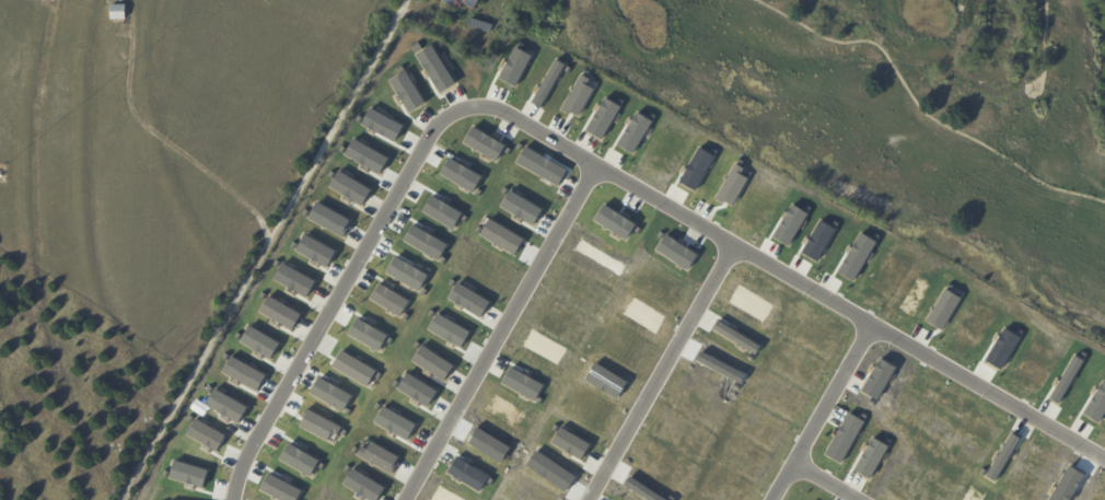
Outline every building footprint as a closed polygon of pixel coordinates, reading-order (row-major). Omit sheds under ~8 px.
[(457,11),(462,3),(471,9),(476,0),(440,0),(457,11)] [(109,21),(109,5),(125,5),(125,21),(109,21)]
